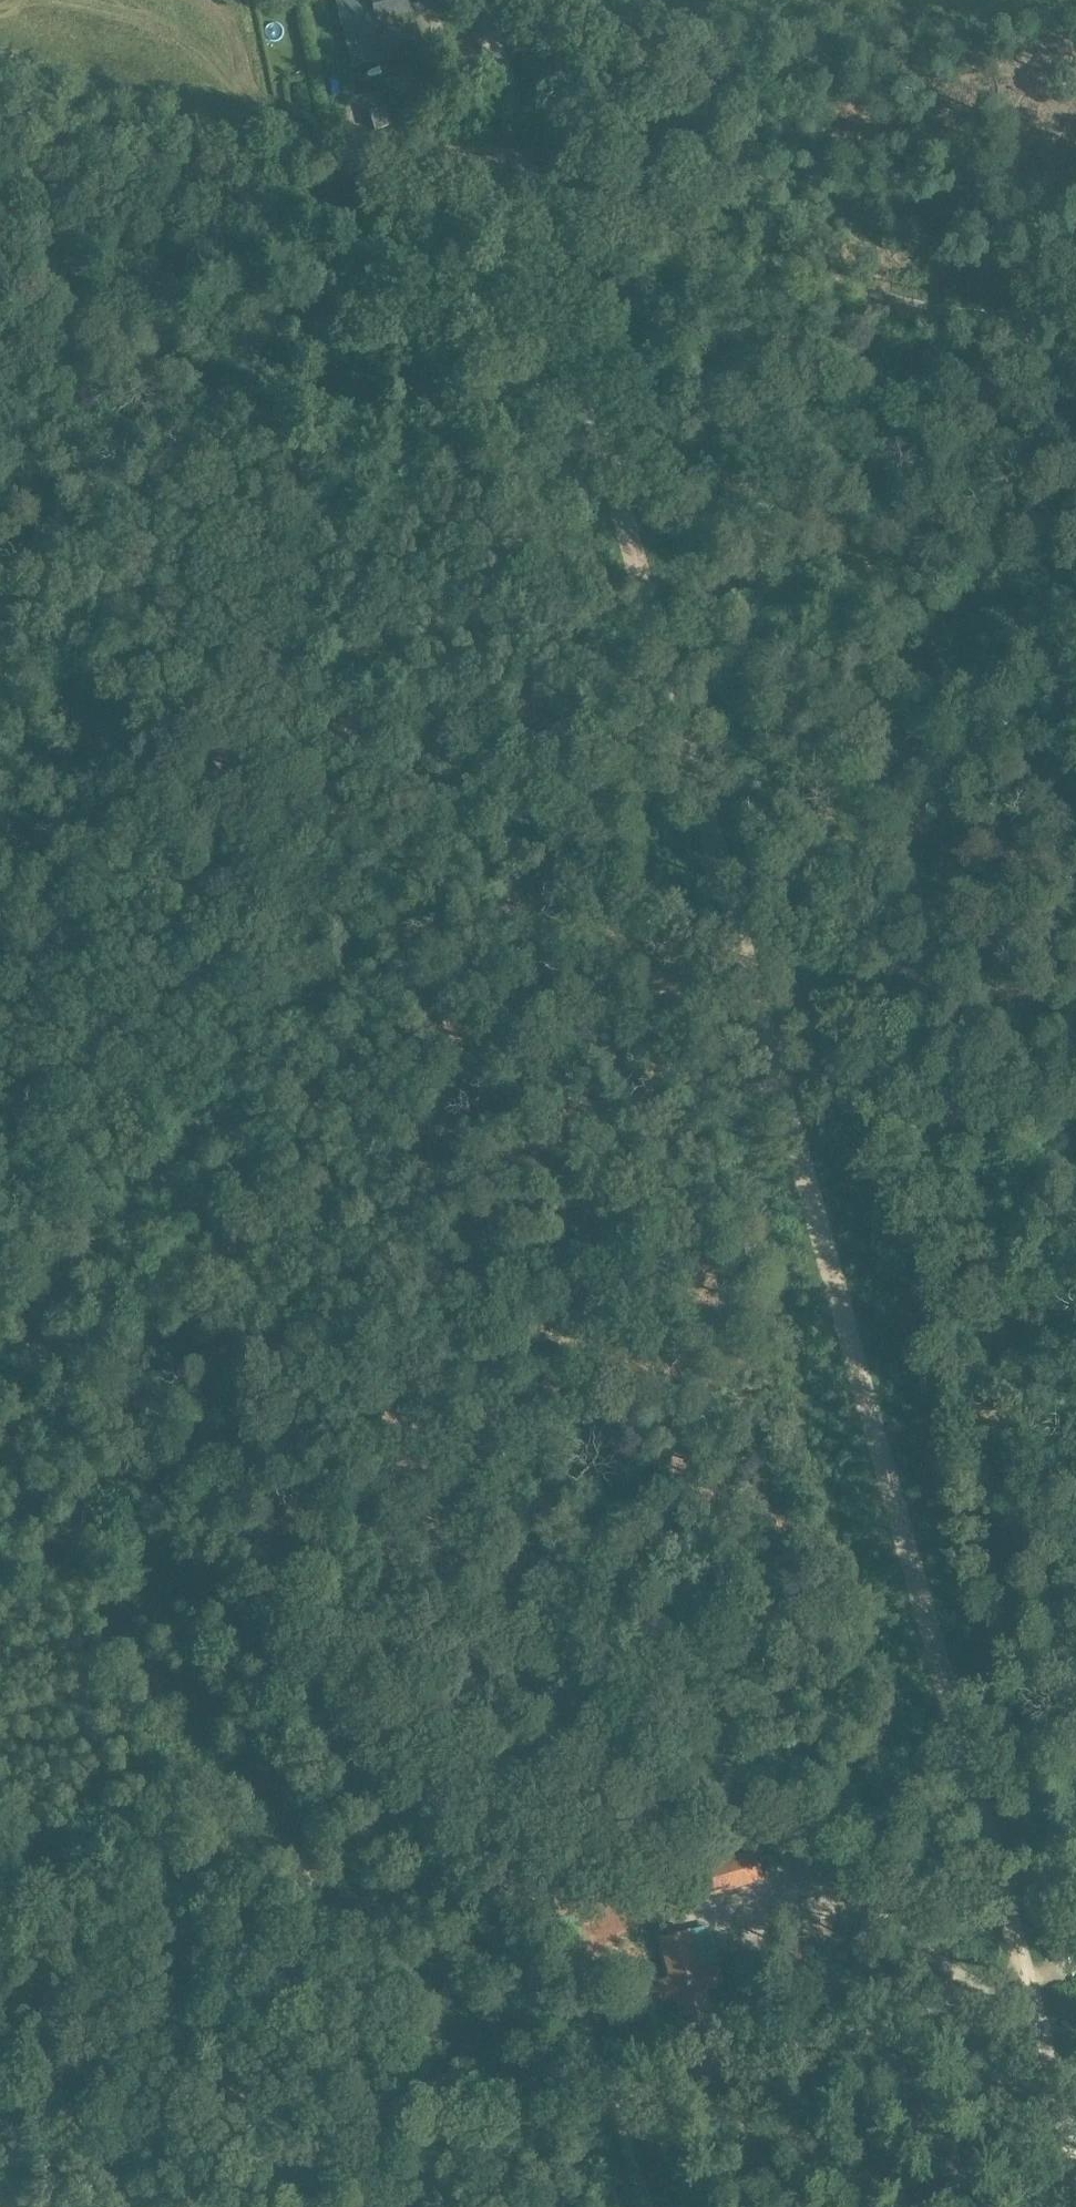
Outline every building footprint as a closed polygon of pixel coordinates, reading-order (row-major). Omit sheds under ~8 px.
[(351,67),(384,59),(370,0),(334,0),(351,67)] [(410,0),(370,0),(384,59),(385,65),(423,54),(410,0)] [(428,72),(389,81),(394,101),(434,92),(428,72)] [(382,109),(369,112),(373,130),(388,127),(382,109)] [(755,1856),(704,1870),(711,1894),(762,1881),(755,1856)] [(657,1981),(652,1989),(654,1997),(663,2001),(674,1998),(679,2018),(687,2016),(688,2022),(705,2018),(703,2011),(709,2009),(704,1989),(716,1986),(721,1978),(719,1970),(710,1966),(698,1969),(687,1931),(657,1939),(668,1979),(657,1981)]
